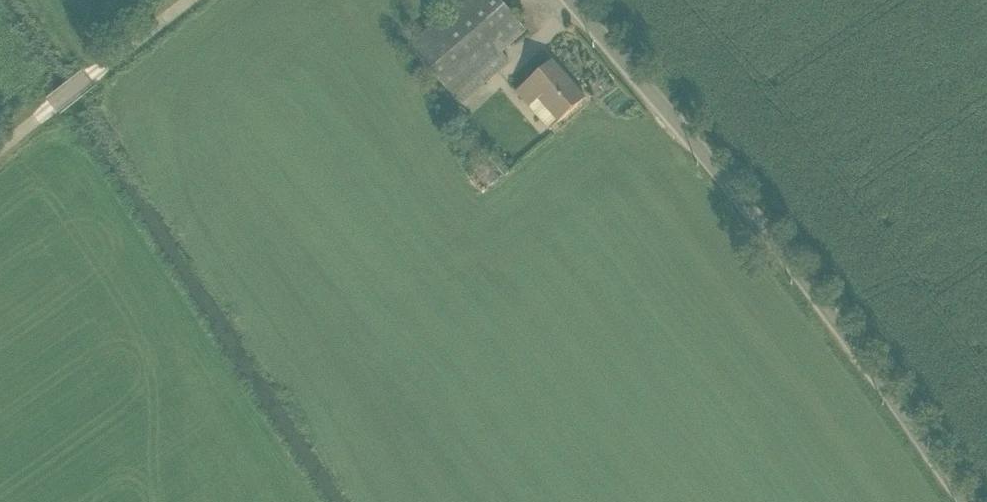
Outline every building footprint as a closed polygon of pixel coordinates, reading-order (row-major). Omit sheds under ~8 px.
[(434,44),(487,97),(556,27),(529,0),(478,0),(434,44)] [(549,128),(586,96),(552,56),(514,87),(549,128)]
